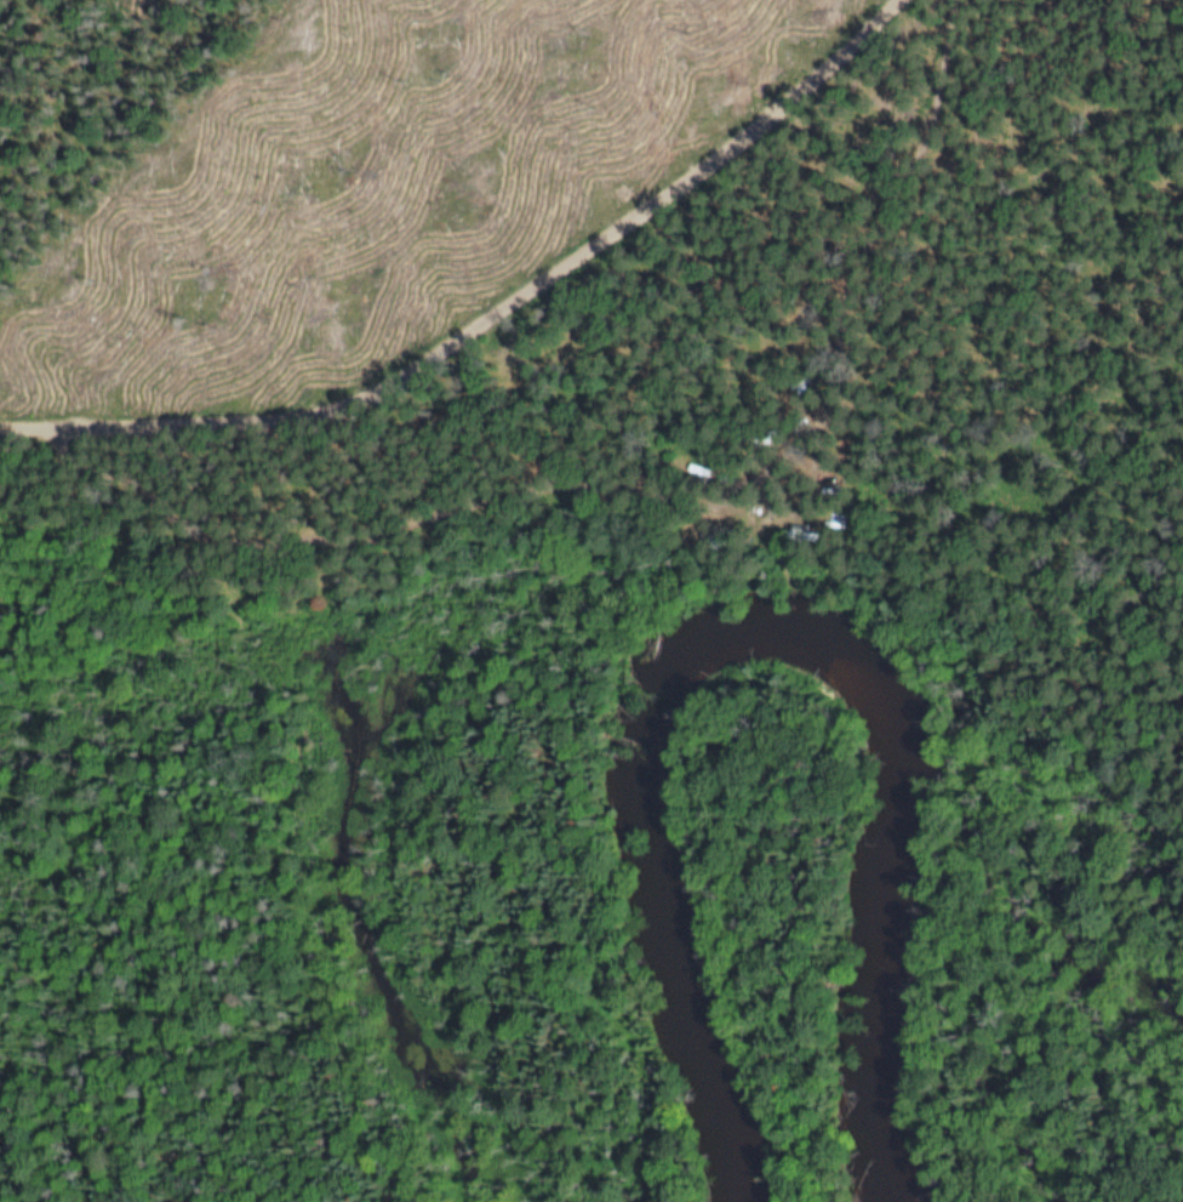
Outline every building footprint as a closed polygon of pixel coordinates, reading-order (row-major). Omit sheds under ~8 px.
[(711,465),(688,459),(685,471),(708,477),(711,465)]
